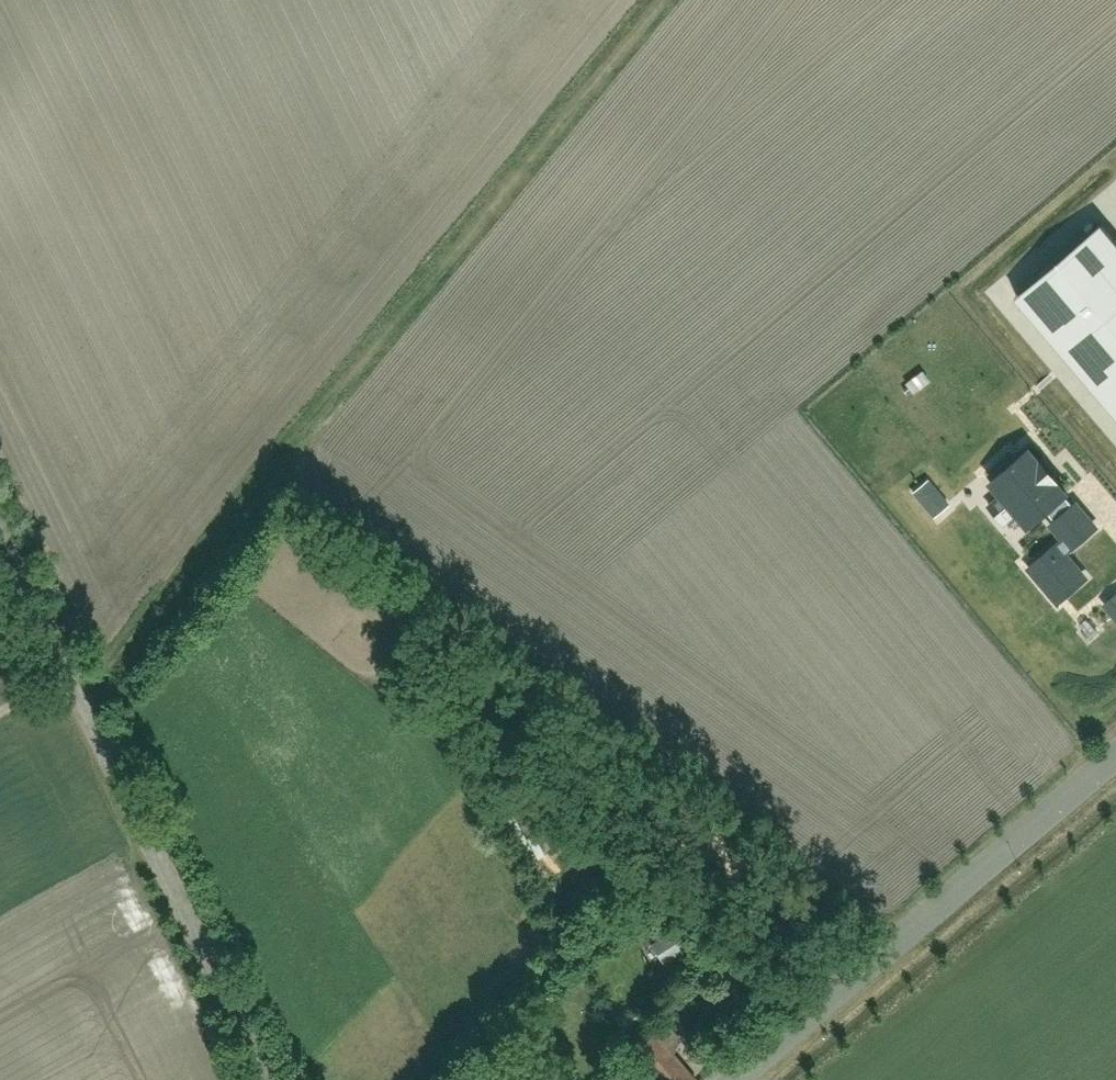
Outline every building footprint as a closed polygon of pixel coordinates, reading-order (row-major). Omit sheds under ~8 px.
[(1045,529),(1086,490),(1043,444),(1002,484),(1045,529)] [(934,479),(920,493),(941,514),(954,501),(934,479)] [(1098,577),(1077,552),(1108,527),(1085,499),(1056,523),(1068,539),(1035,567),(1065,604),(1098,577)] [(669,959),(690,946),(679,926),(657,939),(669,959)]
